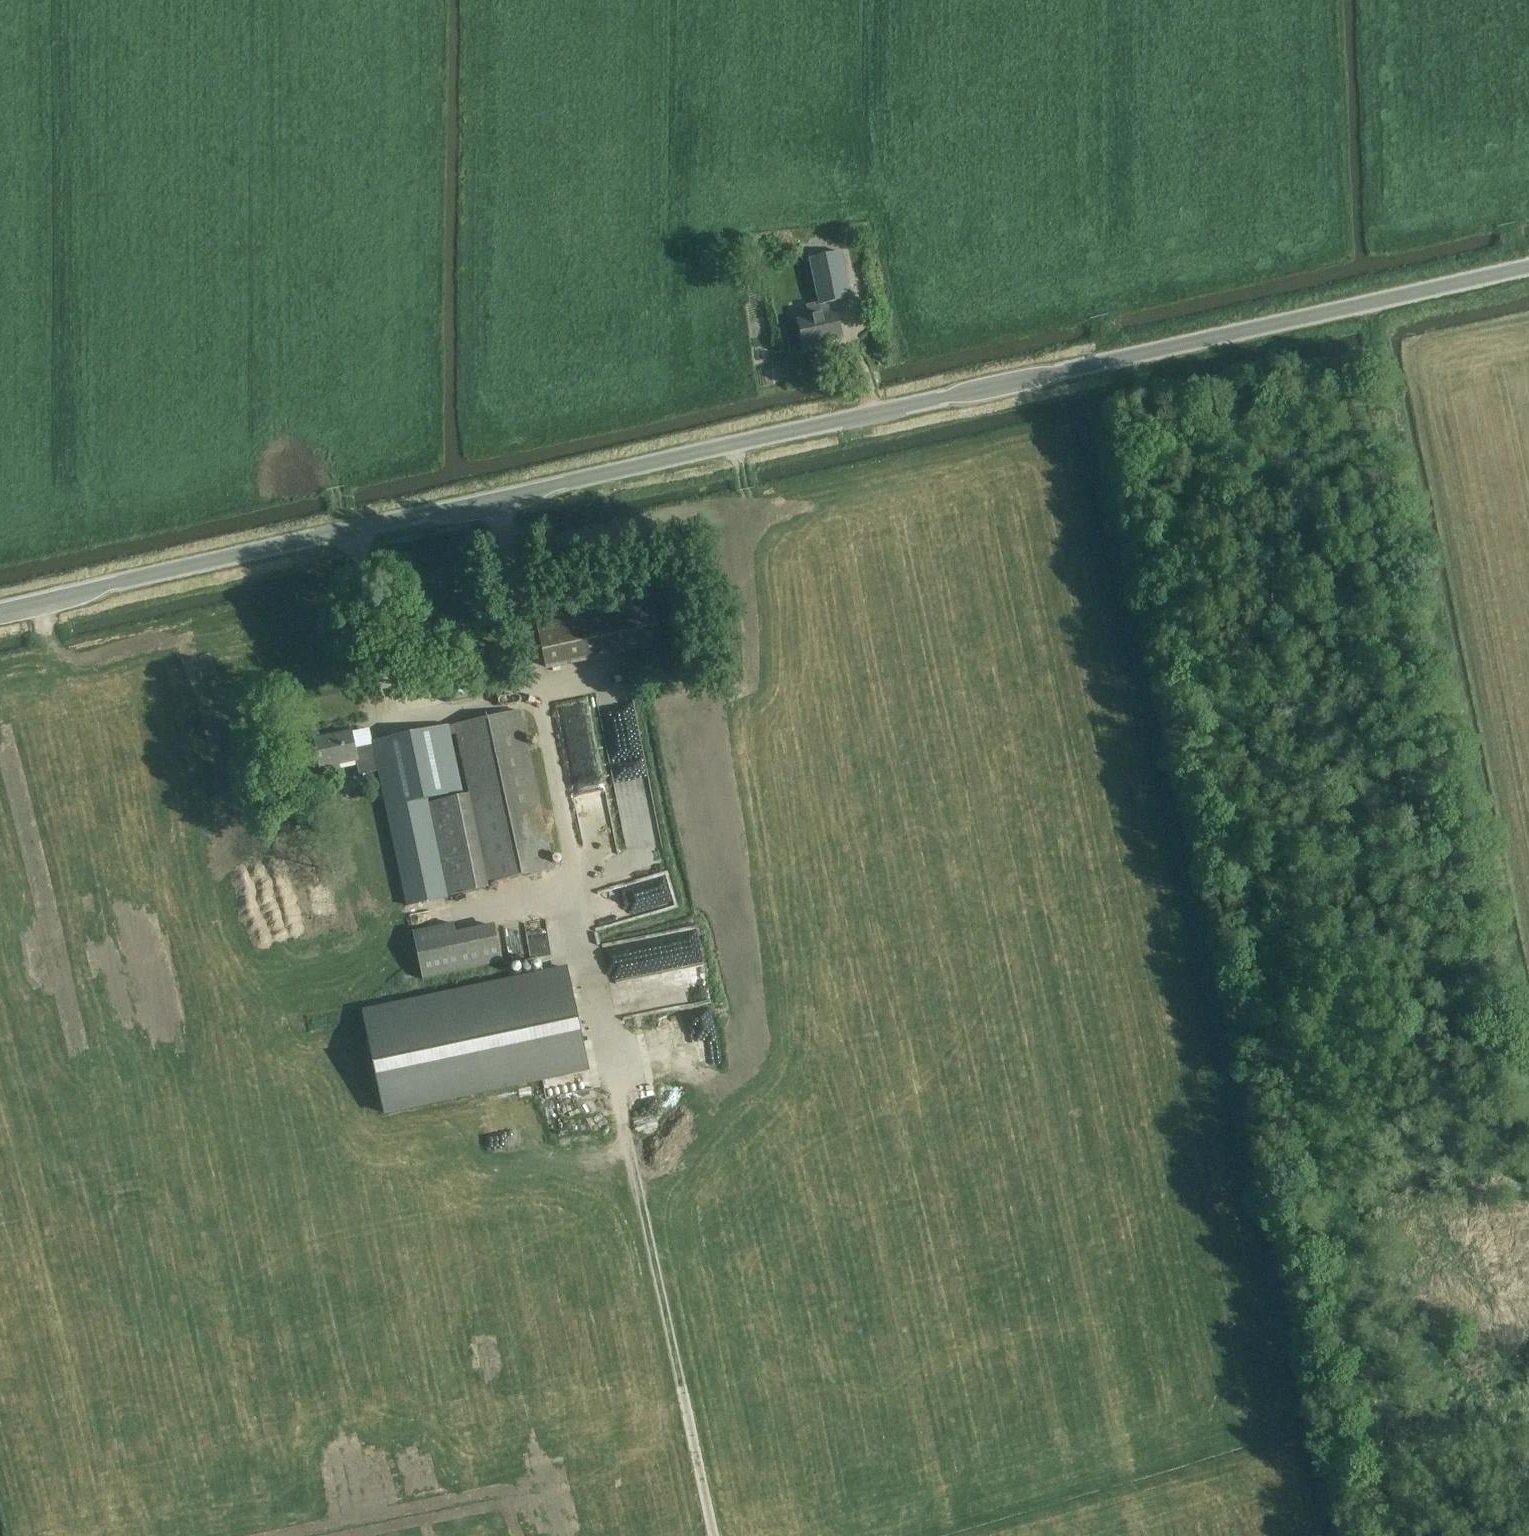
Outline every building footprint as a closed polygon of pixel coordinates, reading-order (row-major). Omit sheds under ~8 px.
[(806,307),(808,318),(798,320),(804,348),(805,347),(804,345),(827,340),(827,342),(842,339),(834,303),(851,299),(841,250),(807,257),(818,304),(806,307)] [(535,619),(539,638),(546,667),(663,642),(652,594),(535,619)] [(440,679),(447,704),(471,697),(464,671),(440,679)] [(598,711),(563,718),(575,780),(600,775),(603,793),(577,798),(581,818),(601,815),(603,824),(617,822),(621,843),(628,842),(624,819),(648,814),(649,820),(657,819),(632,693),(596,700),(598,711)] [(359,776),(380,772),(407,904),(485,889),(466,795),(429,803),(428,800),(462,792),(450,735),(458,734),(490,883),(552,870),(518,711),(373,742),(373,745),(355,749),(351,733),(315,741),(321,768),(356,760),(359,776)] [(643,885),(644,887),(634,890),(643,916),(675,904),(665,877),(643,885)] [(412,932),(422,977),(423,980),(503,963),(495,924),(456,933),(454,923),(412,932)] [(395,1004),(362,1010),(384,1115),(543,1082),(590,1073),(568,968),(395,1004)]
